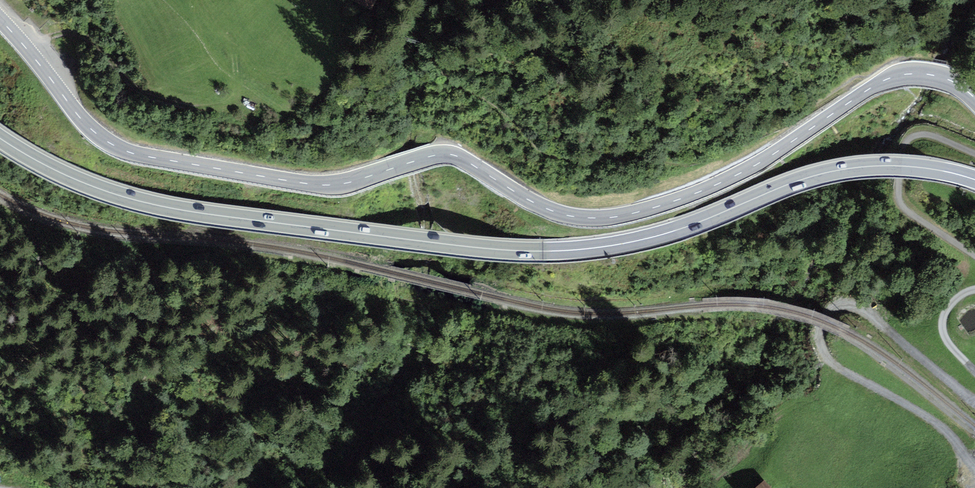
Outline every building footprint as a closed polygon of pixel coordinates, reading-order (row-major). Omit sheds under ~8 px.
[(371,10),(376,0),(351,0),(371,10)]
